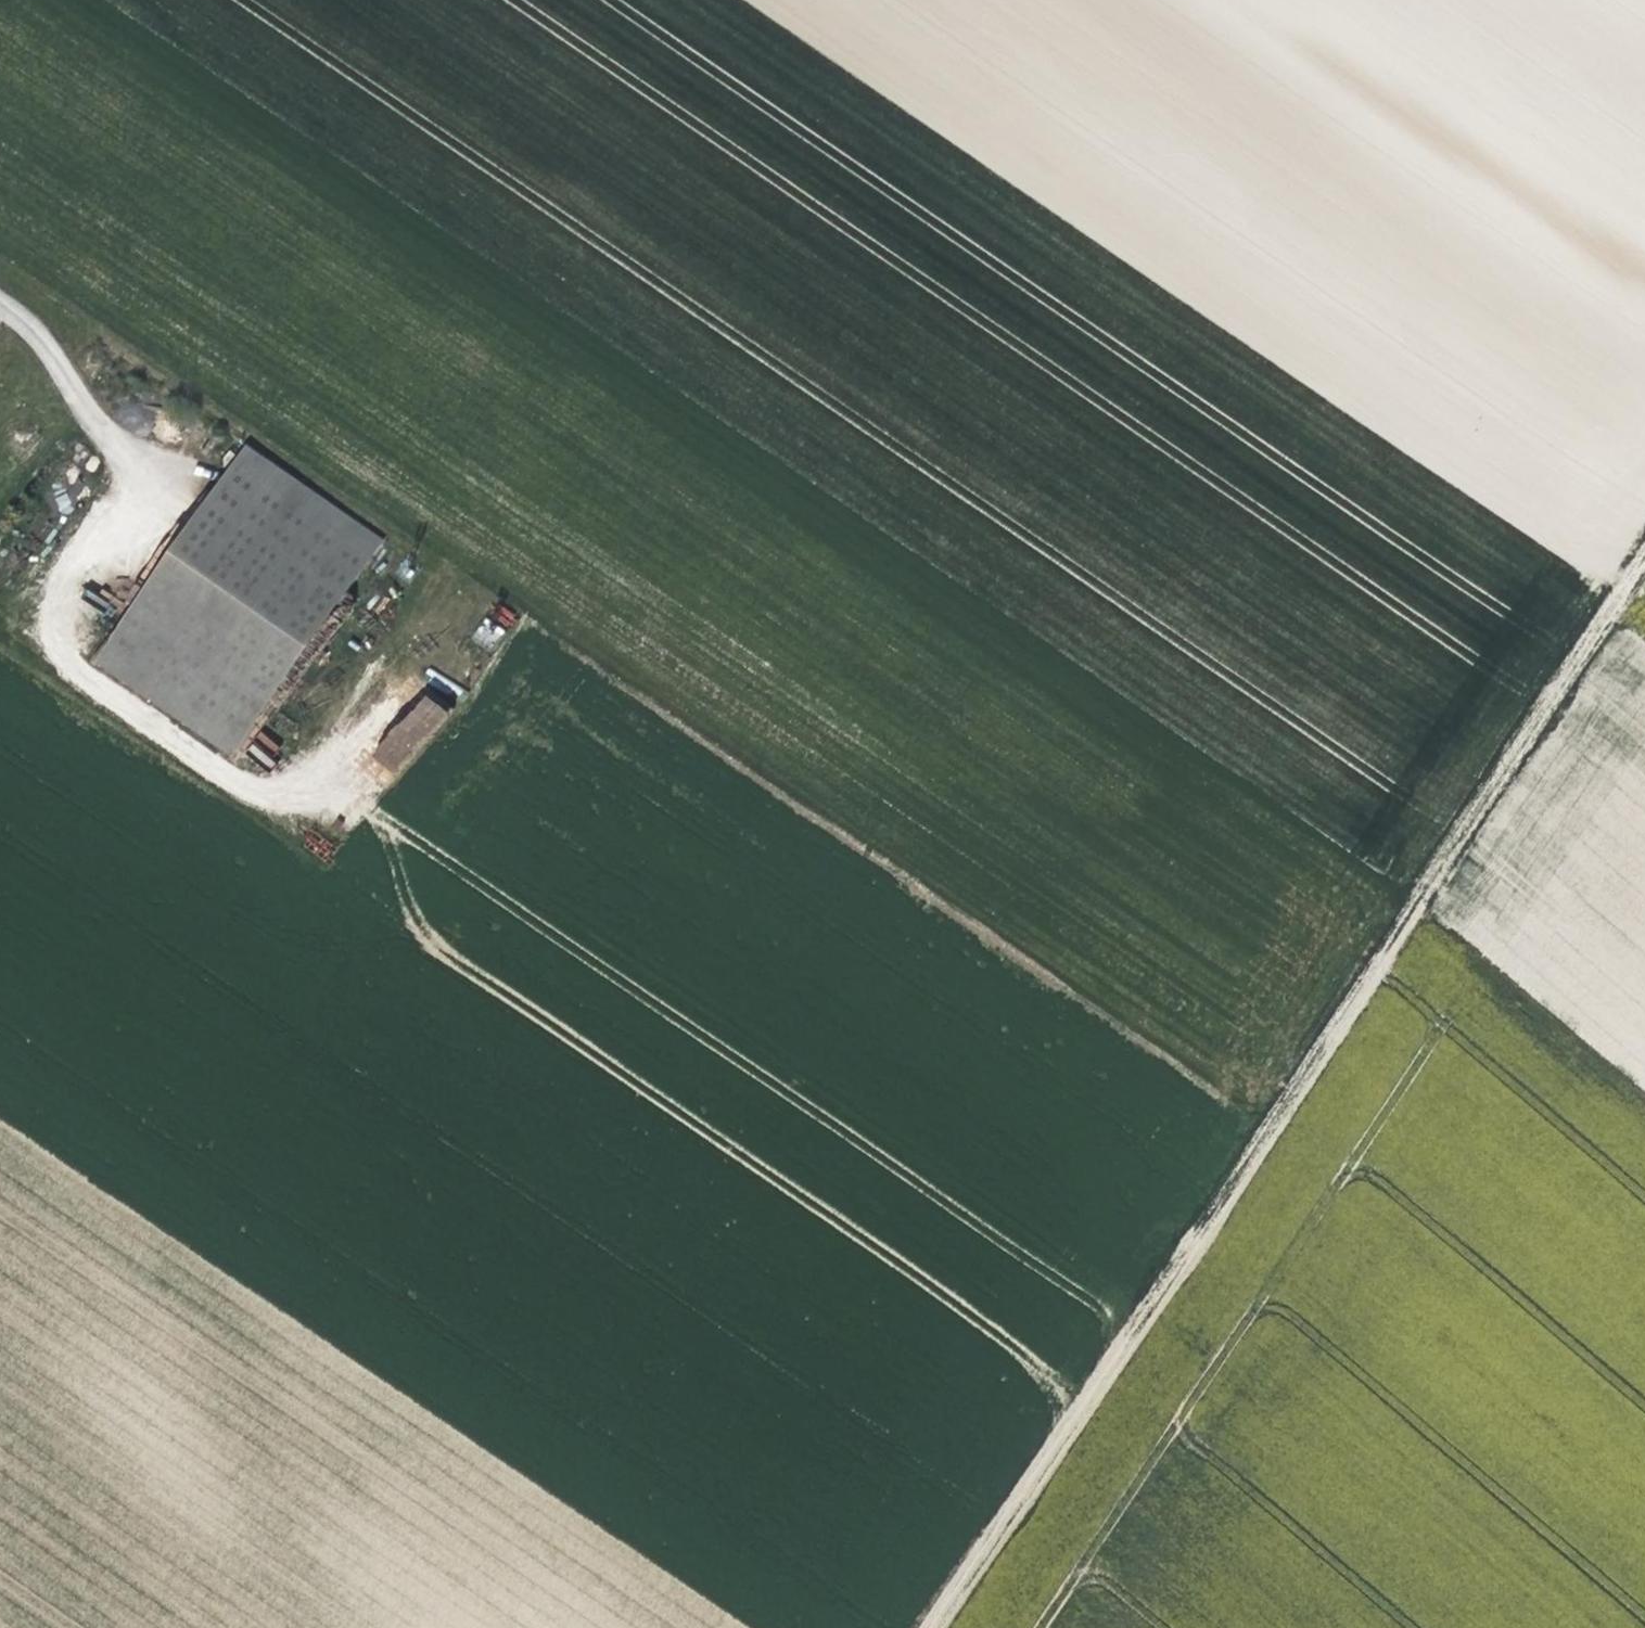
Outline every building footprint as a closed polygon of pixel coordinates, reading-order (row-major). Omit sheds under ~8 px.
[(232,759),(384,541),(246,446),(94,665),(232,759)] [(394,774),(448,713),(425,693),(371,754),(394,774)] [(246,748),(266,766),(282,748),(261,730),(246,748)]
